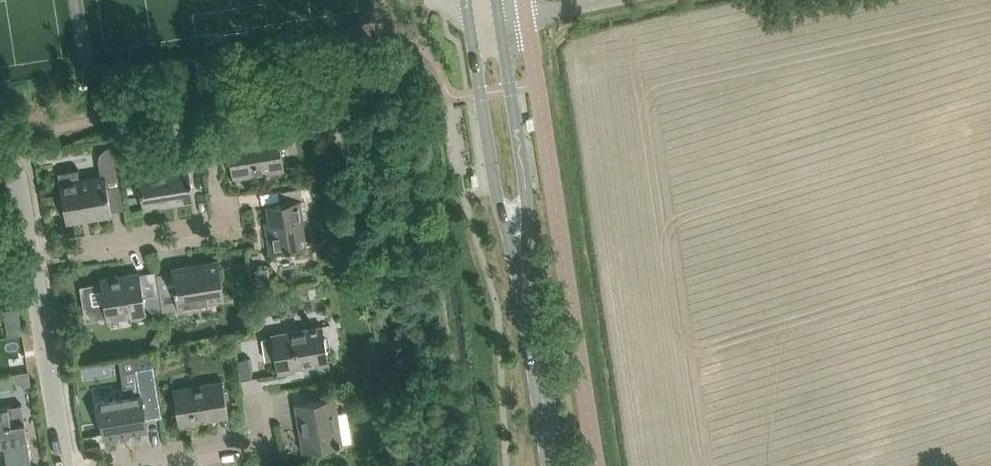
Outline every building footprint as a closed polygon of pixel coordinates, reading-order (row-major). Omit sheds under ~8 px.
[(234,178),(285,169),(278,130),(227,138),(234,178)] [(188,163),(186,151),(167,155),(169,166),(138,172),(141,193),(147,192),(150,209),(195,201),(188,163)] [(78,169),(59,173),(60,182),(67,222),(112,214),(112,211),(108,186),(122,183),(117,157),(99,160),(101,176),(80,179),(78,169)] [(271,252),(307,246),(302,220),(308,219),(305,198),(267,204),(270,221),(265,222),(271,252)] [(179,312),(200,309),(199,303),(225,299),(219,260),(172,267),(179,312)] [(269,270),(258,271),(260,285),(271,283),(269,270)] [(101,283),(86,285),(90,309),(105,307),(107,317),(107,319),(131,315),(132,321),(148,318),(147,312),(154,310),(153,305),(152,297),(144,298),(140,273),(101,279),(101,282),(101,283)] [(20,324),(6,326),(8,336),(21,334),(21,333),(20,324)] [(278,373),(296,370),(296,367),(329,362),(323,325),(272,334),(278,373)] [(160,335),(155,345),(161,348),(166,338),(160,335)] [(241,379),(253,377),(250,358),(238,360),(241,379)] [(126,396),(99,401),(104,436),(148,429),(146,417),(161,415),(153,365),(136,368),(136,369),(141,394),(126,396)] [(180,424),(229,416),(223,380),(174,388),(180,424)] [(338,412),(335,397),(296,403),(304,450),(343,444),(343,442),(352,440),(347,411),(338,412)] [(0,407),(0,445),(5,444),(7,462),(31,458),(25,421),(22,404),(0,407)]
